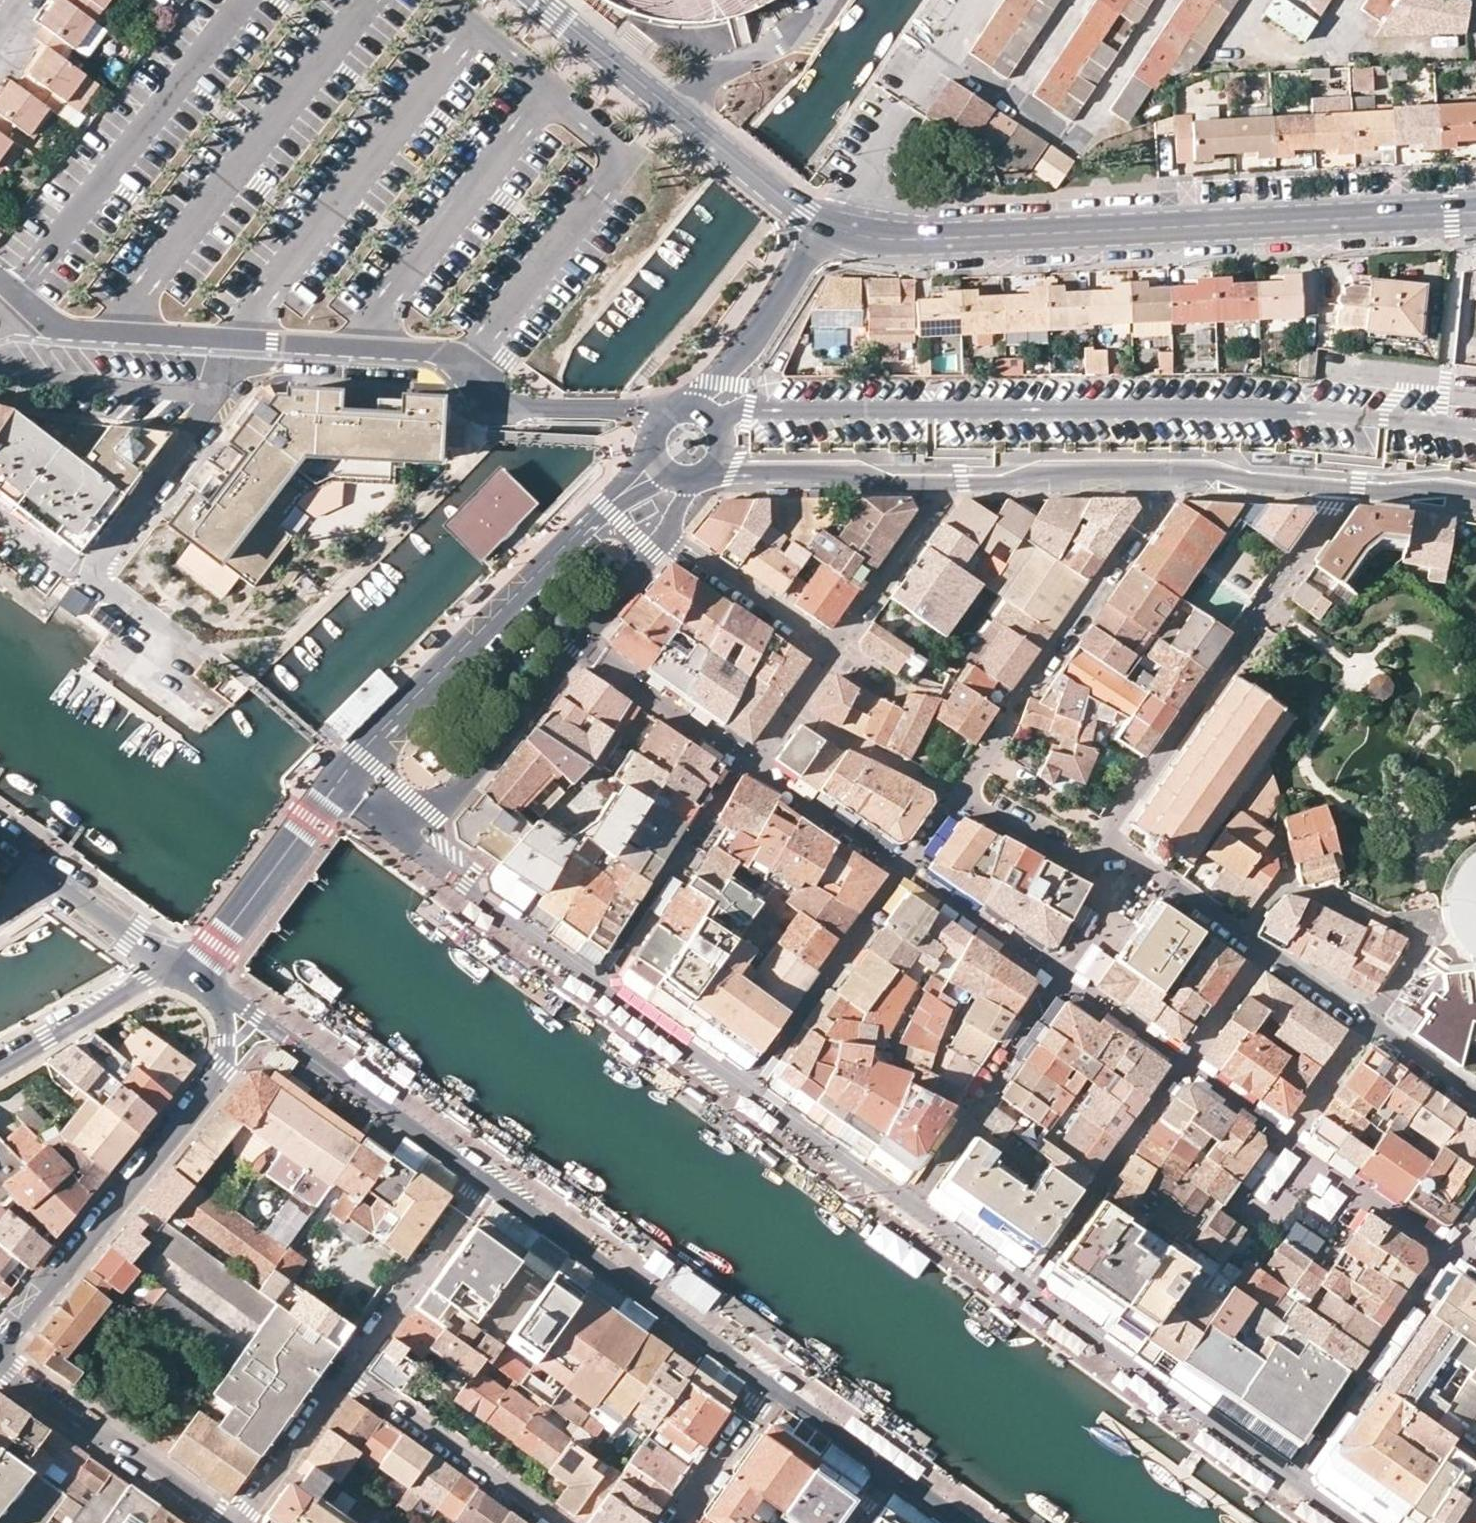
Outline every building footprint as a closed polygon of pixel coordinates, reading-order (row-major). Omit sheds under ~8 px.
[(92,20),(64,0),(56,0),(39,24),(42,26),(34,37),(41,43),(56,54),(64,42),(72,48),(92,20)] [(92,20),(106,0),(64,0),(92,20)] [(614,4),(637,14),(663,20),(686,22),(714,21),(742,13),(769,1),(771,0),(606,0),(614,4)] [(1043,26),(1054,10),(1038,0),(1006,0),(1005,1),(1043,26)] [(1054,10),(1061,0),(1038,0),(1054,10)] [(1099,0),(1089,14),(1111,28),(1121,15),(1099,0)] [(1137,25),(1149,9),(1135,0),(1099,0),(1121,15),(1137,25)] [(1149,9),(1154,0),(1135,0),(1149,9)] [(1218,31),(1229,14),(1214,3),(1209,0),(1184,0),(1180,6),(1218,31)] [(1239,0),(1209,0),(1214,3),(1229,14),(1239,0)] [(1305,40),(1317,22),(1301,11),(1283,0),(1276,0),(1267,14),(1305,40)] [(1317,22),(1328,4),(1321,0),(1283,0),(1301,11),(1317,22)] [(1401,34),(1415,14),(1394,0),(1369,0),(1363,10),(1401,34)] [(1415,14),(1424,0),(1394,0),(1415,14)] [(993,20),(1031,45),(1043,26),(1005,1),(993,20)] [(1190,38),(1207,49),(1218,31),(1180,6),(1168,24),(1190,38)] [(1111,28),(1089,14),(1079,28),(1102,43),(1111,28)] [(982,36),(1020,61),(1031,45),(993,20),(982,36)] [(1190,38),(1168,24),(1157,41),(1195,66),(1207,49),(1190,38)] [(1079,28),(1069,44),(1109,69),(1119,53),(1102,43),(1079,28)] [(970,54),(1009,79),(1020,61),(982,36),(970,54)] [(1172,76),(1175,75),(1193,69),(1195,66),(1157,41),(1146,58),(1168,73),(1172,76)] [(64,102),(84,75),(56,54),(41,43),(36,51),(41,54),(18,86),(44,105),(48,108),(56,114),(64,102)] [(1069,44),(1058,61),(1097,87),(1109,69),(1069,44)] [(1146,58),(1134,75),(1153,87),(1157,90),(1168,73),(1146,58)] [(1475,75),(1475,60),(1468,61),(1463,61),(1464,76),(1475,75)] [(1058,61),(1046,79),(1085,105),(1097,87),(1058,61)] [(1406,64),(1392,65),(1392,81),(1407,80),(1406,64)] [(1312,69),(1312,77),(1331,77),(1331,68),(1312,69)] [(1354,92),(1374,90),(1373,69),(1353,70),(1354,92)] [(1233,86),(1245,85),(1244,72),(1232,73),(1233,86)] [(1233,86),(1232,73),(1211,74),(1212,87),(1219,87),(1220,89),(1233,88),(1233,86)] [(72,108),(91,80),(84,75),(64,102),(72,108)] [(1153,87),(1134,75),(1122,93),(1110,110),(1129,123),(1153,87)] [(1035,96),(1074,121),(1085,105),(1046,79),(1035,96)] [(926,118),(984,156),(1008,118),(951,80),(926,118)] [(6,137),(14,126),(28,135),(48,108),(44,105),(18,86),(10,81),(0,94),(0,133),(6,137)] [(1352,97),(1313,100),(1314,117),(1315,148),(1325,147),(1337,146),(1338,153),(1355,152),(1353,116),(1352,97)] [(1379,105),(1379,114),(1353,116),(1355,152),(1371,152),(1371,145),(1396,144),(1394,109),(1394,104),(1379,105)] [(1437,107),(1439,148),(1456,147),(1455,140),(1468,140),(1475,139),(1475,105),(1437,107)] [(1439,148),(1437,107),(1394,109),(1396,144),(1409,143),(1421,142),(1422,149),(1439,148)] [(1197,109),(1198,124),(1221,122),(1220,108),(1197,109)] [(1210,160),(1210,153),(1224,153),(1236,152),(1234,121),(1221,122),(1198,124),(1194,124),(1194,117),(1176,118),(1179,162),(1210,160)] [(1315,148),(1314,117),(1273,120),(1275,156),(1290,156),(1290,149),(1304,149),(1315,148)] [(1019,125),(1008,118),(984,156),(995,163),(1019,125)] [(1275,156),(1273,120),(1234,121),(1236,152),(1246,152),(1258,151),(1258,158),(1275,156)] [(1047,145),(1019,125),(995,163),(1002,168),(1029,167),(1047,145)] [(13,142),(6,137),(0,133),(0,157),(13,142)] [(1073,162),(1052,148),(1035,174),(1048,182),(1056,186),(1073,162)] [(1128,282),(1130,319),(1171,318),(1169,289),(1155,289),(1144,290),(1144,282),(1141,282),(1140,273),(1128,273),(1128,282)] [(1284,274),(1284,283),(1270,284),(1255,284),(1258,317),(1301,315),(1298,274),(1284,274)] [(1284,283),(1284,274),(1270,275),(1270,284),(1284,283)] [(1228,278),(1229,286),(1241,285),(1240,277),(1228,278)] [(889,279),(873,279),(844,278),(827,278),(811,309),(858,308),(858,319),(867,318),(868,338),(882,338),(884,338),(883,310),(888,311),(889,279)] [(1092,325),(1092,322),(1090,292),(1075,292),(1075,294),(1061,295),(1061,285),(1057,286),(1056,278),(1045,278),(1046,287),(1048,326),(1092,325)] [(1197,279),(1197,287),(1183,288),(1169,289),(1171,318),(1171,321),(1215,319),(1213,278),(1197,279)] [(1215,319),(1258,317),(1255,284),(1241,285),(1229,286),(1228,278),(1213,278),(1215,319)] [(914,302),(915,279),(902,279),(889,279),(888,311),(883,310),(884,338),(882,338),(881,358),(897,358),(898,338),(914,338),(914,302)] [(1197,287),(1197,279),(1183,280),(1183,288),(1197,287)] [(1336,324),(1364,328),(1368,287),(1355,286),(1350,279),(1341,286),(1344,289),(1343,294),(1340,295),(1337,297),(1337,300),(1338,303),(1339,305),(1336,324)] [(1369,279),(1368,287),(1364,328),(1364,329),(1369,330),(1418,334),(1423,285),(1387,281),(1369,279)] [(1155,289),(1155,281),(1144,282),(1144,290),(1155,289)] [(1103,291),(1090,292),(1092,322),(1130,319),(1128,282),(1114,283),(1114,292),(1103,293),(1103,291)] [(1103,291),(1103,293),(1114,292),(1114,283),(1103,283),(1103,291)] [(1061,285),(1061,295),(1075,294),(1075,292),(1074,285),(1061,285)] [(1002,296),(1004,329),(1048,326),(1046,287),(1030,287),(1030,296),(1016,297),(1016,296),(1002,296)] [(1016,296),(1016,297),(1030,296),(1030,287),(1016,288),(1016,296)] [(973,290),(974,299),(986,298),(986,297),(986,289),(973,290)] [(973,290),(958,291),(961,332),(1004,329),(1002,296),(986,297),(986,298),(974,299),(973,290)] [(944,291),(944,301),(931,301),(916,302),(917,335),(961,332),(958,291),(944,291)] [(930,292),(931,301),(944,301),(944,291),(930,292)] [(1469,298),(1465,339),(1475,340),(1475,299),(1474,299),(1469,298)] [(1369,330),(1368,336),(1417,341),(1418,334),(1369,330)] [(1465,339),(1463,364),(1475,365),(1475,340),(1465,339)] [(1093,345),(1084,345),(1084,372),(1095,372),(1093,349),(1093,345)] [(1095,372),(1107,372),(1106,348),(1093,349),(1095,372)] [(1316,351),(1300,350),(1299,373),(1314,374),(1316,351)] [(1158,370),(1172,370),(1171,356),(1158,356),(1158,370)] [(992,376),(1023,375),(1022,357),(992,358),(992,376)] [(929,375),(928,359),(918,360),(919,376),(929,375)] [(275,399),(270,388),(262,391),(255,400),(262,406),(267,409),(275,399)] [(193,495),(172,523),(194,539),(223,562),(241,576),(255,587),(293,536),(280,526),(298,504),(303,497),(331,483),(342,484),(393,487),(395,469),(403,470),(403,461),(436,462),(439,405),(439,402),(402,401),(402,402),(402,417),(375,416),(336,414),(337,394),(288,392),(287,400),(275,399),(267,409),(262,406),(255,400),(235,425),(243,431),(233,444),(248,455),(224,485),(208,507),(195,497),(193,495)] [(402,402),(376,401),(375,416),(402,417),(402,402)] [(12,408),(0,405),(0,427),(11,411),(12,408)] [(78,553),(122,496),(113,489),(79,462),(11,411),(0,427),(0,494),(78,553)] [(449,424),(447,444),(461,446),(464,426),(449,424)] [(98,439),(114,451),(133,429),(108,427),(98,439)] [(114,451),(137,469),(148,455),(151,458),(169,433),(133,429),(114,451)] [(98,439),(79,462),(113,489),(122,496),(140,472),(137,469),(114,451),(98,439)] [(238,454),(228,447),(216,462),(227,469),(238,454)] [(151,458),(148,455),(137,469),(140,472),(151,458)] [(212,476),(195,497),(208,507),(224,485),(212,476)] [(497,477),(444,530),(476,563),(529,509),(497,477)] [(341,506),(342,484),(331,483),(303,497),(298,504),(316,517),(341,506)] [(849,508),(858,511),(855,515),(837,541),(824,532),(819,528),(804,549),(809,553),(859,588),(884,552),(913,509),(907,497),(859,497),(844,498),(844,503),(851,503),(849,508)] [(831,522),(840,498),(768,499),(768,522),(767,524),(774,528),(784,536),(792,541),(804,549),(819,528),(824,532),(831,522)] [(1018,506),(1007,524),(995,516),(969,498),(960,498),(949,514),(943,522),(970,540),(986,552),(987,552),(996,538),(1013,549),(1021,537),(1035,517),(1018,506)] [(768,522),(768,499),(721,500),(694,535),(738,565),(767,524),(768,522)] [(995,516),(1007,524),(1018,506),(1007,499),(995,516)] [(1133,499),(1117,499),(1047,499),(1035,517),(1021,537),(1047,554),(1086,579),(1106,550),(1137,506),(1133,499)] [(1132,566),(1169,591),(1215,525),(1221,530),(1240,503),(1179,499),(1132,566)] [(1365,506),(1355,504),(1350,511),(1313,564),(1343,585),(1366,552),(1380,541),(1404,544),(1410,511),(1365,506)] [(1312,512),(1310,506),(1305,506),(1296,518),(1304,523),(1312,512)] [(536,516),(529,509),(476,563),(481,568),(536,516)] [(1455,519),(1410,511),(1404,544),(1402,558),(1431,563),(1428,578),(1444,580),(1455,519)] [(1296,518),(1289,513),(1275,533),(1290,544),(1304,523),(1296,518)] [(943,522),(927,545),(970,575),(978,564),(962,553),(970,540),(943,522)] [(792,541),(782,554),(775,549),(784,536),(774,528),(767,524),(738,565),(770,587),(781,595),(795,574),(798,570),(799,567),(803,562),(809,553),(804,549),(792,541)] [(1221,530),(1215,525),(1169,591),(1175,595),(1221,530)] [(1051,629),(1086,579),(1047,554),(1021,537),(1013,549),(1004,563),(988,587),(999,594),(1051,629)] [(223,562),(194,539),(178,559),(226,596),(241,576),(223,562)] [(970,575),(988,587),(1004,563),(987,552),(986,552),(978,564),(970,575)] [(798,570),(795,574),(844,608),(859,588),(809,553),(803,562),(816,571),(813,576),(799,567),(798,570)] [(695,580),(672,564),(645,597),(680,623),(695,580)] [(1330,603),(1339,609),(1352,592),(1343,585),(1313,564),(1302,580),(1320,594),(1320,595),(1330,603)] [(1169,591),(1132,566),(1106,604),(1144,629),(1150,633),(1155,627),(1162,617),(1151,609),(1158,600),(1169,607),(1172,603),(1177,596),(1176,595),(1175,595),(1169,591)] [(830,629),(844,608),(795,574),(781,595),(830,629)] [(905,576),(894,592),(931,618),(942,601),(905,576)] [(1208,576),(1190,603),(1219,621),(1236,594),(1208,576)] [(731,605),(695,580),(680,623),(678,629),(689,637),(693,630),(697,632),(692,639),(708,650),(731,605)] [(1320,594),(1302,580),(1289,599),(1297,604),(1318,618),(1330,603),(1320,595),(1320,594)] [(469,604),(483,590),(477,584),(463,598),(469,604)] [(58,605),(77,616),(88,598),(69,586),(58,605)] [(925,659),(938,640),(923,630),(931,618),(894,592),(872,624),(909,649),(925,659)] [(1038,648),(1051,629),(999,594),(994,601),(1002,606),(994,618),(1038,648)] [(1172,603),(1189,614),(1172,638),(1155,627),(1150,633),(1155,636),(1158,638),(1202,668),(1229,631),(1220,625),(1177,596),(1172,603)] [(680,623),(645,597),(625,623),(661,649),(648,668),(656,674),(686,695),(708,650),(692,639),(689,637),(678,629),(680,623)] [(1130,650),(1144,629),(1106,604),(1091,624),(1107,635),(1130,650)] [(770,632),(731,605),(708,650),(747,677),(770,632)] [(1220,625),(1229,631),(1237,619),(1229,613),(1220,625)] [(994,618),(980,638),(1025,667),(1038,648),(994,618)] [(621,637),(615,644),(648,668),(661,649),(625,623),(617,633),(621,637)] [(862,650),(880,662),(910,683),(914,686),(941,690),(948,675),(943,671),(925,659),(909,649),(872,624),(860,641),(862,650)] [(1130,650),(1107,635),(1091,624),(1081,639),(1089,644),(1084,651),(1092,656),(1115,672),(1130,650)] [(808,658),(770,632),(747,677),(744,683),(747,685),(752,677),(781,697),(808,658)] [(621,637),(617,633),(610,641),(615,644),(621,637)] [(1009,689),(1025,667),(980,638),(965,659),(1009,689)] [(1202,668),(1158,638),(1145,655),(1161,665),(1153,679),(1145,691),(1146,692),(1147,691),(1174,709),(1202,668)] [(1084,651),(1089,644),(1081,639),(1076,646),(1084,651)] [(1087,687),(1088,685),(1093,672),(1114,685),(1120,675),(1115,672),(1092,656),(1084,651),(1076,646),(1058,672),(1068,679),(1065,682),(1070,686),(1073,682),(1076,685),(1087,687)] [(747,677),(708,650),(686,695),(724,723),(744,683),(747,677)] [(943,671),(948,675),(996,707),(1008,691),(1009,689),(965,659),(956,672),(947,665),(943,671)] [(394,683),(379,668),(325,721),(340,736),(394,683)] [(631,701),(584,668),(537,728),(591,764),(611,733),(631,701)] [(1153,679),(1142,671),(1134,684),(1145,691),(1153,679)] [(1048,687),(1062,692),(1055,713),(1079,721),(1074,742),(1088,746),(1092,729),(1094,719),(1092,715),(1081,712),(1085,695),(1087,687),(1076,685),(1073,682),(1070,686),(1065,682),(1068,679),(1058,672),(1048,687)] [(1128,718),(1131,714),(1146,692),(1145,691),(1134,684),(1124,678),(1120,675),(1114,685),(1093,672),(1088,685),(1087,687),(1085,695),(1099,703),(1095,714),(1097,717),(1099,718),(1107,720),(1111,721),(1114,719),(1116,711),(1128,718)] [(1375,701),(1392,693),(1382,673),(1365,681),(1375,701)] [(809,710),(839,724),(858,687),(854,684),(852,686),(834,675),(809,710)] [(949,690),(952,692),(947,701),(939,713),(937,717),(973,742),(996,707),(948,675),(941,690),(939,695),(943,698),(949,690)] [(1281,804),(1279,796),(1267,764),(1274,752),(1269,748),(1283,728),(1293,714),(1278,703),(1276,701),(1275,704),(1243,681),(1235,676),(1232,681),(1218,700),(1181,753),(1131,825),(1145,834),(1143,838),(1143,843),(1147,845),(1144,849),(1153,856),(1162,862),(1170,851),(1189,863),(1201,847),(1215,827),(1232,804),(1241,811),(1259,825),(1274,805),(1278,804),(1281,804)] [(752,677),(747,685),(744,683),(724,723),(750,741),(781,697),(752,677)] [(394,683),(340,736),(344,740),(398,687),(394,683)] [(908,758),(920,733),(932,709),(939,713),(947,701),(943,698),(939,695),(941,690),(914,686),(910,683),(903,709),(884,747),(908,758)] [(860,688),(858,687),(839,724),(861,735),(881,698),(860,688)] [(1079,721),(1055,713),(1062,692),(1048,687),(1038,701),(1028,697),(1016,730),(1014,735),(1024,738),(1029,724),(1062,734),(1059,745),(1057,752),(1071,755),(1074,742),(1079,721)] [(1131,714),(1157,732),(1174,709),(1147,691),(1146,692),(1131,714)] [(884,747),(903,709),(881,698),(861,735),(882,745),(884,747)] [(639,707),(631,701),(611,733),(618,738),(639,707)] [(1128,718),(1115,737),(1141,755),(1157,732),(1131,714),(1128,718)] [(688,741),(658,720),(638,751),(666,773),(673,763),(688,741)] [(775,759),(798,774),(823,740),(799,724),(775,759)] [(572,784),(591,764),(537,728),(535,727),(526,739),(553,765),(557,769),(572,784)] [(618,738),(611,733),(591,764),(599,768),(618,738)] [(526,739),(509,760),(484,793),(499,808),(511,818),(525,804),(540,818),(564,792),(549,778),(545,774),(553,765),(526,739)] [(798,774),(819,789),(846,750),(840,746),(837,749),(823,740),(798,774)] [(723,765),(688,741),(673,763),(705,783),(709,786),(723,765)] [(1056,772),(1083,781),(1096,751),(1094,747),(1088,746),(1074,742),(1071,755),(1057,752),(1050,751),(1038,775),(1050,784),(1056,772)] [(617,772),(623,775),(637,753),(631,749),(617,772)] [(933,801),(930,791),(846,750),(819,789),(897,842),(907,839),(933,801)] [(638,751),(637,753),(623,775),(617,772),(613,777),(625,785),(649,800),(650,798),(660,783),(666,773),(638,751)] [(310,765),(314,759),(315,757),(314,755),(312,754),(310,756),(306,761),(305,762),(305,764),(306,765),(308,766),(310,765)] [(697,806),(706,791),(702,789),(705,783),(673,763),(666,773),(660,783),(697,806)] [(557,769),(553,765),(545,774),(549,778),(557,769)] [(779,796),(742,774),(718,819),(728,825),(714,845),(738,861),(746,867),(749,862),(754,853),(759,844),(753,841),(776,802),(779,796)] [(650,798),(649,800),(636,821),(673,844),(697,806),(660,783),(650,798)] [(623,840),(626,836),(636,821),(649,800),(625,785),(595,830),(605,837),(599,847),(601,848),(613,856),(623,840)] [(476,845),(500,862),(503,859),(527,831),(511,818),(499,808),(484,793),(470,811),(466,808),(456,821),(458,838),(473,847),(474,848),(474,847),(476,845)] [(754,853),(771,864),(798,818),(776,802),(753,841),(759,844),(754,853)] [(1331,855),(1339,853),(1333,826),(1325,805),(1284,817),(1289,840),(1294,859),(1296,861),(1301,884),(1312,881),(1314,887),(1337,881),(1338,881),(1335,868),(1331,855)] [(1220,830),(1257,855),(1264,846),(1271,835),(1259,825),(1241,811),(1234,810),(1220,830)] [(1001,837),(963,816),(932,861),(987,878),(989,872),(1001,837)] [(836,843),(798,818),(771,864),(766,872),(763,878),(773,885),(788,895),(801,879),(813,886),(818,876),(836,843)] [(564,868),(577,846),(537,821),(527,831),(503,859),(500,862),(509,868),(542,890),(545,892),(560,866),(564,868)] [(626,836),(641,847),(639,851),(623,840),(613,856),(617,859),(650,881),(673,844),(636,821),(626,836)] [(1242,876),(1257,855),(1220,830),(1206,851),(1242,876)] [(584,837),(577,846),(564,868),(560,866),(545,892),(568,908),(601,848),(599,847),(584,837)] [(1025,893),(1042,859),(1001,837),(989,872),(1013,886),(1018,889),(1025,893)] [(836,843),(818,876),(826,881),(821,891),(855,910),(869,892),(851,879),(863,862),(836,843)] [(730,873),(738,861),(714,845),(706,857),(730,873)] [(1254,901),(1266,883),(1277,865),(1276,855),(1264,846),(1257,855),(1242,876),(1235,887),(1254,901)] [(610,899),(597,890),(617,859),(613,856),(601,848),(568,908),(595,927),(610,899)] [(754,853),(749,862),(766,872),(771,864),(754,853)] [(694,875),(700,879),(719,892),(728,879),(726,878),(730,873),(706,857),(697,871),(694,875)] [(1472,861),(1466,865),(1461,870),(1458,874),(1454,880),(1451,886),(1450,890),(1449,896),(1448,900),(1448,906),(1449,913),(1451,921),(1455,928),(1460,935),(1465,941),(1469,944),(1475,948),(1475,858),(1472,861)] [(613,938),(650,881),(617,859),(597,890),(610,899),(595,927),(613,938)] [(1088,883),(1042,859),(1025,893),(1068,920),(1088,883)] [(932,861),(929,864),(984,903),(991,886),(987,878),(932,861)] [(869,892),(881,875),(863,862),(851,879),(869,892)] [(1344,865),(1335,868),(1338,881),(1337,881),(1338,886),(1343,889),(1348,879),(1344,865)] [(1018,889),(1015,893),(1011,890),(1013,886),(989,872),(987,878),(991,886),(984,903),(1018,927),(1046,946),(1056,943),(1068,920),(1025,893),(1018,889)] [(688,885),(694,888),(700,879),(694,875),(688,885)] [(700,879),(694,888),(712,900),(685,942),(663,976),(680,987),(692,996),(718,960),(747,921),(761,901),(728,879),(719,892),(700,879)] [(788,895),(773,885),(761,901),(747,921),(766,935),(776,942),(813,969),(835,938),(855,910),(821,891),(813,886),(801,879),(788,895)] [(657,923),(685,942),(712,900),(694,888),(688,885),(684,891),(680,888),(657,923)] [(545,892),(539,903),(561,919),(568,908),(545,892)] [(935,911),(909,893),(885,926),(911,945),(921,934),(923,933),(935,911)] [(1305,899),(1285,894),(1268,912),(1258,932),(1284,946),(1295,926),(1291,925),(1305,899)] [(1322,906),(1309,900),(1295,926),(1284,946),(1297,953),(1309,929),(1322,906)] [(1201,931),(1156,901),(1116,959),(1142,977),(1162,991),(1164,989),(1166,986),(1175,974),(1175,973),(1173,972),(1201,931)] [(1355,957),(1350,955),(1364,928),(1322,906),(1309,929),(1297,953),(1344,977),(1355,957)] [(568,908),(561,919),(588,938),(595,927),(568,908)] [(940,951),(944,954),(946,950),(959,958),(971,936),(935,911),(923,933),(921,934),(911,945),(927,955),(934,959),(940,951)] [(1398,951),(1405,938),(1369,919),(1364,928),(1350,955),(1355,957),(1385,972),(1398,951)] [(763,1046),(787,1011),(748,981),(755,971),(745,963),(766,935),(747,921),(718,960),(692,996),(763,1046)] [(636,956),(663,976),(685,942),(657,923),(636,956)] [(927,955),(911,945),(885,926),(868,949),(896,969),(901,972),(913,957),(922,963),(927,955)] [(606,951),(613,938),(595,927),(588,938),(606,951)] [(1475,948),(1469,944),(1465,941),(1460,935),(1455,928),(1459,936),(1464,943),(1469,949),(1471,959),(1473,973),(1473,974),(1460,976),(1458,970),(1437,954),(1427,968),(1442,978),(1444,990),(1438,998),(1431,993),(1421,1009),(1427,1014),(1413,1035),(1459,1067),(1466,1041),(1466,1038),(1470,1022),(1475,1023),(1475,948)] [(1440,949),(1447,957),(1453,962),(1459,966),(1466,970),(1473,973),(1471,959),(1469,949),(1464,943),(1459,936),(1455,928),(1443,946),(1440,949)] [(994,953),(971,936),(959,958),(944,985),(935,998),(949,1009),(951,1010),(956,1001),(966,1001),(971,993),(994,953)] [(1181,984),(1209,1003),(1240,958),(1212,939),(1184,980),(1181,984)] [(816,971),(813,969),(776,942),(761,962),(801,992),(816,971)] [(868,949),(862,957),(836,992),(848,1001),(864,1013),(879,993),(896,969),(868,949)] [(1033,980),(1022,972),(994,953),(971,993),(976,996),(1011,1014),(1033,980)] [(927,955),(922,963),(933,971),(938,962),(934,959),(927,955)] [(636,956),(629,969),(656,987),(663,976),(636,956)] [(1385,972),(1355,957),(1344,977),(1372,992),(1385,972)] [(1142,977),(1116,959),(1098,984),(1124,1002),(1142,977)] [(755,971),(748,981),(787,1011),(801,992),(761,962),(755,971)] [(879,993),(900,1009),(914,982),(901,972),(896,969),(879,993)] [(1266,1009),(1284,986),(1263,971),(1246,995),(1266,1009)] [(663,976),(656,987),(684,1007),(692,996),(680,987),(663,976)] [(927,980),(921,976),(916,984),(922,988),(927,980)] [(926,991),(935,998),(944,985),(929,976),(927,980),(922,988),(926,991)] [(1162,991),(1142,977),(1124,1002),(1150,1020),(1161,1004),(1157,1000),(1162,991)] [(1181,984),(1175,991),(1172,995),(1164,989),(1162,991),(1157,1000),(1161,1004),(1150,1020),(1182,1042),(1209,1003),(1181,984)] [(1300,998),(1284,986),(1266,1009),(1264,1012),(1273,1018),(1266,1028),(1270,1030),(1274,1033),(1284,1019),(1300,998)] [(823,1039),(821,1037),(848,1001),(836,992),(830,987),(802,1024),(803,1025),(780,1061),(804,1078),(806,1075),(823,1039)] [(935,998),(926,991),(912,1017),(899,1042),(909,1045),(915,1046),(933,1052),(938,1037),(949,1009),(935,998)] [(879,993),(864,1013),(848,1001),(821,1037),(823,1039),(806,1075),(804,1078),(822,1092),(836,1060),(839,1041),(855,1043),(872,1045),(873,1034),(886,1036),(894,1020),(900,1009),(879,993)] [(1264,1012),(1266,1009),(1246,995),(1229,1019),(1245,1030),(1249,1033),(1251,1031),(1253,1027),(1257,1022),(1264,1012)] [(692,996),(684,1007),(754,1058),(763,1046),(692,996)] [(994,1040),(1011,1014),(976,996),(962,1020),(994,1040)] [(1319,1065),(1344,1029),(1300,998),(1284,1019),(1274,1033),(1293,1046),(1300,1051),(1319,1065)] [(1066,1003),(1048,1027),(1100,1063),(1110,1070),(1113,1066),(1130,1041),(1100,1019),(1096,1024),(1066,1003)] [(994,1040),(962,1020),(958,1026),(953,1023),(958,1015),(951,1010),(949,1009),(938,1037),(949,1043),(948,1047),(978,1064),(994,1040)] [(1245,1030),(1229,1019),(1201,1057),(1218,1068),(1232,1048),(1245,1030)] [(1257,1022),(1253,1027),(1261,1033),(1265,1027),(1257,1022)] [(1470,1022),(1466,1038),(1475,1040),(1475,1041),(1475,1023),(1470,1022)] [(185,1073),(193,1062),(138,1023),(116,1050),(133,1064),(168,1093),(185,1073)] [(98,1027),(93,1031),(106,1041),(109,1037),(98,1027)] [(1070,1066),(1076,1071),(1085,1077),(1088,1079),(1100,1063),(1048,1027),(1037,1043),(1059,1058),(1070,1066)] [(1261,1033),(1265,1036),(1270,1030),(1266,1028),(1265,1027),(1261,1033)] [(1249,1033),(1245,1030),(1232,1048),(1218,1068),(1284,1115),(1300,1093),(1274,1074),(1286,1057),(1251,1031),(1249,1033)] [(119,1081),(133,1064),(116,1050),(106,1041),(93,1031),(72,1044),(119,1081)] [(886,1036),(873,1034),(872,1045),(882,1046),(886,1036)] [(962,1089),(978,1064),(948,1047),(949,1043),(938,1037),(933,1052),(931,1062),(928,1071),(962,1089)] [(855,1043),(839,1041),(836,1060),(822,1092),(835,1102),(851,1071),(855,1043)] [(1121,1077),(1145,1095),(1167,1064),(1143,1047),(1142,1048),(1130,1041),(1113,1066),(1123,1074),(1121,1077)] [(872,1045),(855,1043),(851,1071),(835,1102),(850,1113),(860,1097),(870,1059),(871,1050),(872,1045)] [(1037,1043),(1024,1062),(1072,1095),(1085,1077),(1076,1071),(1068,1083),(1061,1078),(1070,1066),(1059,1058),(1037,1043)] [(100,1104),(101,1103),(119,1081),(72,1044),(47,1061),(79,1087),(91,1097),(100,1104)] [(915,1046),(913,1054),(931,1062),(933,1052),(915,1046)] [(1403,1071),(1369,1047),(1343,1084),(1376,1108),(1403,1071)] [(273,1069),(286,1078),(298,1061),(279,1048),(271,1049),(263,1061),(273,1069)] [(884,1064),(886,1054),(871,1050),(870,1059),(884,1064)] [(1300,1051),(1292,1061),(1286,1057),(1274,1074),(1300,1093),(1319,1065),(1300,1051)] [(910,1072),(913,1064),(928,1071),(931,1062),(913,1054),(908,1052),(904,1070),(910,1072)] [(884,1064),(870,1059),(860,1097),(850,1113),(866,1124),(889,1065),(884,1064)] [(780,1061),(772,1071),(796,1088),(804,1078),(780,1061)] [(1024,1062),(1011,1081),(1043,1103),(1053,1090),(1056,1093),(1047,1106),(1054,1111),(1058,1114),(1066,1103),(1069,1099),(1072,1095),(1024,1062)] [(1090,1081),(1113,1098),(1133,1112),(1145,1095),(1121,1077),(1120,1078),(1110,1070),(1100,1063),(1088,1079),(1090,1081)] [(155,1110),(168,1093),(133,1064),(119,1081),(155,1110)] [(910,1072),(907,1081),(935,1095),(953,1103),(962,1089),(928,1071),(913,1064),(910,1072)] [(904,1070),(889,1065),(866,1124),(882,1135),(907,1081),(910,1072),(904,1070)] [(365,1135),(338,1116),(286,1078),(273,1069),(267,1078),(282,1089),(326,1120),(359,1144),(365,1135)] [(1416,1107),(1429,1089),(1403,1071),(1376,1108),(1375,1109),(1386,1117),(1391,1110),(1396,1113),(1388,1125),(1394,1129),(1399,1132),(1400,1130),(1416,1107)] [(248,1164),(253,1157),(271,1143),(281,1149),(266,1172),(309,1202),(302,1213),(308,1218),(338,1175),(342,1169),(359,1144),(326,1120),(282,1089),(267,1078),(259,1073),(249,1073),(222,1107),(242,1122),(216,1154),(210,1161),(224,1172),(236,1155),(248,1164)] [(804,1078),(796,1088),(815,1102),(822,1092),(804,1078)] [(119,1081),(101,1103),(137,1132),(154,1111),(155,1110),(119,1081)] [(953,1103),(935,1095),(907,1081),(882,1135),(902,1149),(910,1155),(921,1151),(953,1103)] [(1011,1081),(1001,1096),(1004,1099),(1036,1121),(1047,1106),(1043,1103),(1011,1081)] [(1133,1112),(1113,1098),(1090,1081),(1085,1087),(1088,1089),(1092,1092),(1080,1107),(1077,1105),(1069,1099),(1066,1103),(1115,1138),(1133,1112)] [(1208,1134),(1216,1140),(1233,1116),(1188,1084),(1182,1084),(1174,1096),(1195,1110),(1188,1119),(1208,1134)] [(1343,1084),(1334,1097),(1361,1116),(1364,1111),(1371,1115),(1375,1109),(1376,1108),(1343,1084)] [(79,1087),(72,1094),(84,1105),(91,1097),(79,1087)] [(1077,1105),(1080,1107),(1092,1092),(1088,1089),(1077,1105)] [(1462,1113),(1429,1089),(1416,1107),(1400,1130),(1404,1132),(1410,1124),(1429,1137),(1424,1144),(1421,1142),(1419,1146),(1433,1156),(1440,1145),(1442,1143),(1462,1113)] [(822,1092),(815,1102),(828,1112),(835,1102),(822,1092)] [(1195,1110),(1174,1096),(1160,1117),(1200,1144),(1208,1134),(1188,1119),(1195,1110)] [(91,1097),(84,1105),(65,1129),(74,1136),(100,1104),(91,1097)] [(1334,1097),(1321,1115),(1346,1132),(1354,1139),(1368,1121),(1367,1120),(1361,1116),(1334,1097)] [(844,1123),(850,1113),(835,1102),(828,1112),(844,1123)] [(80,1149),(106,1171),(137,1132),(101,1103),(100,1104),(74,1136),(65,1129),(53,1120),(47,1124),(28,1104),(16,1114),(24,1122),(43,1141),(52,1136),(67,1151),(80,1149)] [(1058,1114),(1054,1120),(1067,1130),(1063,1135),(1050,1126),(1047,1130),(1044,1134),(1042,1137),(1058,1149),(1090,1173),(1115,1138),(1066,1103),(1058,1114)] [(1047,1106),(1036,1121),(1043,1126),(1044,1127),(1054,1111),(1047,1106)] [(222,1107),(196,1138),(216,1154),(242,1122),(222,1107)] [(994,1110),(984,1123),(1003,1136),(1009,1128),(1015,1121),(997,1108),(996,1107),(994,1110)] [(1047,1130),(1050,1126),(1054,1120),(1058,1114),(1054,1111),(1044,1127),(1047,1130)] [(850,1113),(844,1123),(875,1145),(882,1135),(866,1124),(850,1113)] [(1462,1113),(1442,1143),(1440,1145),(1475,1171),(1475,1123),(1462,1113)] [(1224,1152),(1229,1155),(1250,1127),(1251,1125),(1235,1114),(1233,1116),(1216,1140),(1209,1150),(1204,1156),(1215,1164),(1224,1152)] [(1346,1132),(1321,1115),(1309,1131),(1334,1148),(1346,1132)] [(1200,1144),(1160,1117),(1146,1136),(1186,1164),(1186,1163),(1200,1144)] [(1015,1121),(1009,1128),(1033,1147),(1036,1143),(1036,1141),(1035,1138),(1015,1121)] [(1354,1139),(1366,1147),(1379,1129),(1368,1121),(1354,1139)] [(24,1122),(2,1140),(23,1162),(46,1144),(43,1141),(24,1122)] [(1359,1165),(1405,1197),(1428,1162),(1390,1134),(1394,1129),(1388,1125),(1383,1132),(1370,1149),(1359,1165)] [(1261,1135),(1250,1127),(1229,1155),(1224,1152),(1215,1164),(1237,1181),(1263,1145),(1261,1135)] [(1354,1139),(1346,1132),(1334,1148),(1359,1165),(1370,1149),(1366,1147),(1354,1139)] [(385,1163),(391,1154),(365,1135),(359,1144),(385,1163)] [(882,1135),(875,1145),(908,1169),(915,1168),(917,1165),(926,1154),(921,1151),(910,1155),(902,1149),(882,1135)] [(988,1205),(1016,1225),(1040,1242),(1079,1188),(1047,1165),(1029,1191),(998,1169),(1002,1164),(991,1156),(995,1150),(974,1136),(959,1158),(947,1176),(971,1193),(988,1205)] [(1146,1136),(1134,1154),(1153,1168),(1173,1181),(1179,1173),(1183,1176),(1187,1171),(1183,1168),(1186,1164),(1146,1136)] [(23,1162),(2,1140),(0,1138),(0,1201),(0,1202),(11,1190),(28,1207),(64,1174),(70,1169),(66,1164),(46,1144),(23,1162)] [(216,1154),(196,1138),(172,1168),(192,1184),(194,1182),(210,1161),(216,1154)] [(359,1144),(342,1169),(358,1181),(354,1187),(348,1195),(344,1192),(330,1212),(343,1221),(348,1215),(358,1200),(366,1189),(385,1163),(359,1144)] [(1433,1156),(1428,1162),(1405,1197),(1426,1211),(1443,1222),(1445,1223),(1447,1221),(1475,1179),(1475,1171),(1440,1145),(1433,1156)] [(70,1169),(74,1175),(89,1192),(102,1176),(106,1171),(80,1149),(66,1164),(70,1169)] [(1079,1188),(1090,1173),(1058,1149),(1050,1161),(1047,1165),(1079,1188)] [(409,1179),(415,1171),(391,1154),(385,1163),(399,1172),(409,1179)] [(1153,1168),(1134,1154),(1121,1173),(1142,1189),(1153,1168)] [(1183,1176),(1221,1203),(1237,1181),(1215,1164),(1204,1156),(1194,1169),(1190,1174),(1187,1171),(1183,1176)] [(366,1189),(378,1197),(370,1208),(358,1200),(348,1215),(370,1231),(409,1179),(399,1172),(385,1163),(366,1189)] [(163,1178),(143,1203),(164,1220),(174,1208),(192,1184),(172,1168),(163,1178)] [(1183,1176),(1179,1173),(1173,1181),(1153,1168),(1142,1189),(1131,1208),(1108,1192),(1102,1200),(1126,1216),(1100,1252),(1096,1250),(1081,1272),(1125,1303),(1154,1261),(1150,1257),(1131,1244),(1141,1229),(1147,1220),(1158,1228),(1152,1237),(1160,1243),(1165,1246),(1173,1233),(1190,1245),(1193,1241),(1216,1210),(1221,1203),(1183,1176)] [(64,1174),(69,1179),(74,1175),(70,1169),(64,1174)] [(342,1169),(338,1175),(354,1187),(358,1181),(342,1169)] [(441,1201),(446,1193),(415,1171),(409,1179),(441,1201)] [(1142,1189),(1121,1173),(1108,1192),(1131,1208),(1142,1189)] [(39,1219),(55,1234),(89,1192),(74,1175),(69,1179),(64,1174),(28,1207),(39,1219)] [(963,1203),(971,1193),(947,1176),(939,1187),(963,1203)] [(441,1201),(409,1179),(370,1231),(403,1255),(441,1201)] [(257,1181),(245,1194),(261,1210),(254,1217),(262,1225),(281,1205),(257,1181)] [(192,1184),(174,1208),(267,1276),(273,1268),(285,1251),(219,1202),(194,1182),(192,1184)] [(1315,1256),(1323,1263),(1371,1202),(1353,1189),(1318,1235),(1327,1242),(1315,1256)] [(971,1193),(963,1203),(1008,1236),(1016,1225),(988,1205),(971,1193)] [(1100,1252),(1126,1216),(1102,1200),(1090,1216),(1060,1258),(1081,1272),(1096,1250),(1100,1252)] [(143,1203),(138,1209),(159,1227),(164,1220),(143,1203)] [(31,1227),(8,1207),(0,1216),(0,1242),(12,1252),(19,1258),(29,1267),(55,1234),(39,1219),(31,1227)] [(1232,1221),(1216,1210),(1193,1241),(1199,1245),(1209,1252),(1232,1221)] [(1388,1226),(1368,1212),(1354,1232),(1374,1245),(1388,1226)] [(145,1221),(135,1213),(127,1223),(137,1232),(145,1221)] [(343,1221),(339,1226),(361,1242),(370,1231),(348,1215),(343,1221)] [(480,1216),(474,1226),(507,1250),(513,1254),(519,1259),(526,1248),(480,1216)] [(275,1302),(259,1289),(164,1220),(159,1227),(148,1241),(147,1242),(157,1251),(218,1293),(259,1323),(275,1302)] [(1147,1220),(1141,1229),(1152,1237),(1158,1228),(1147,1220)] [(1224,1257),(1233,1245),(1244,1230),(1232,1221),(1209,1252),(1206,1257),(1218,1265),(1224,1257)] [(127,1223),(109,1244),(130,1261),(147,1242),(148,1241),(137,1232),(127,1223)] [(929,1258),(879,1224),(867,1241),(917,1276),(929,1258)] [(1016,1225),(1008,1236),(1032,1253),(1040,1242),(1016,1225)] [(466,1319),(469,1315),(513,1254),(507,1250),(474,1226),(436,1276),(415,1305),(444,1325),(443,1327),(454,1335),(466,1319)] [(1394,1259),(1408,1240),(1388,1226),(1374,1245),(1384,1252),(1394,1259)] [(1276,1238),(1267,1232),(1248,1260),(1257,1266),(1276,1238)] [(1374,1245),(1354,1232),(1343,1249),(1356,1258),(1362,1262),(1370,1267),(1373,1263),(1376,1264),(1384,1252),(1374,1245)] [(1190,1245),(1173,1233),(1165,1246),(1154,1261),(1125,1303),(1154,1323),(1186,1275),(1204,1287),(1218,1265),(1206,1257),(1196,1249),(1190,1245)] [(1423,1258),(1421,1248),(1408,1240),(1394,1259),(1413,1271),(1423,1258)] [(0,1265),(12,1252),(0,1242),(0,1265)] [(1295,1251),(1281,1242),(1265,1265),(1279,1276),(1295,1251)] [(1165,1246),(1160,1243),(1150,1257),(1154,1261),(1165,1246)] [(139,1270),(130,1261),(109,1244),(90,1268),(108,1282),(121,1291),(139,1270)] [(287,1247),(285,1251),(273,1268),(290,1280),(304,1259),(287,1247)] [(1356,1258),(1343,1249),(1331,1267),(1351,1280),(1359,1267),(1353,1263),(1356,1258)] [(1310,1261),(1295,1251),(1279,1276),(1293,1285),(1310,1261)] [(19,1258),(12,1252),(0,1265),(8,1271),(19,1258)] [(1394,1259),(1384,1252),(1376,1264),(1378,1266),(1375,1271),(1402,1288),(1413,1271),(1394,1259)] [(469,1315),(474,1320),(519,1259),(513,1254),(469,1315)] [(1153,1325),(1188,1350),(1231,1285),(1234,1281),(1221,1271),(1228,1260),(1224,1257),(1218,1265),(1204,1287),(1186,1275),(1154,1323),(1153,1325)] [(1118,1313),(1125,1303),(1081,1272),(1060,1258),(1054,1268),(1118,1313)] [(1257,1266),(1248,1260),(1234,1281),(1231,1285),(1267,1311),(1273,1303),(1285,1286),(1257,1266)] [(1326,1273),(1310,1261),(1293,1285),(1306,1295),(1309,1297),(1313,1292),(1319,1284),(1326,1273)] [(1372,1269),(1370,1267),(1362,1262),(1359,1267),(1351,1280),(1358,1285),(1372,1294),(1390,1305),(1402,1288),(1375,1271),(1372,1269)] [(8,1271),(0,1265),(0,1266),(0,1278),(1,1279),(8,1271)] [(1351,1280),(1331,1267),(1326,1273),(1319,1284),(1328,1290),(1329,1291),(1343,1300),(1348,1291),(1352,1294),(1358,1285),(1351,1280)] [(64,1355),(55,1347),(90,1304),(99,1312),(109,1299),(101,1292),(108,1282),(90,1268),(82,1278),(25,1348),(72,1383),(80,1370),(63,1357),(64,1355)] [(1475,1346),(1475,1286),(1457,1272),(1441,1296),(1430,1313),(1460,1334),(1474,1344),(1475,1346)] [(4,1297),(12,1288),(1,1279),(0,1278),(0,1293),(4,1297)] [(577,1300),(549,1280),(504,1341),(533,1361),(577,1300)] [(138,1304),(147,1310),(162,1290),(164,1287),(156,1282),(138,1304)] [(1319,1284),(1313,1292),(1322,1298),(1328,1290),(1319,1284)] [(1274,1316),(1267,1311),(1231,1285),(1188,1350),(1244,1388),(1245,1387),(1264,1358),(1265,1358),(1256,1352),(1252,1349),(1256,1344),(1242,1334),(1238,1341),(1231,1335),(1225,1332),(1237,1315),(1242,1319),(1266,1335),(1275,1341),(1285,1324),(1280,1320),(1274,1316)] [(1390,1305),(1372,1294),(1358,1285),(1352,1294),(1357,1297),(1352,1306),(1378,1323),(1390,1305)] [(226,1369),(211,1393),(232,1408),(229,1414),(219,1426),(259,1455),(268,1442),(265,1438),(285,1409),(290,1411),(314,1378),(317,1374),(313,1371),(323,1357),(327,1359),(337,1347),(298,1318),(265,1363),(211,1325),(162,1290),(147,1310),(226,1369)] [(1328,1290),(1322,1298),(1318,1304),(1313,1302),(1309,1310),(1337,1330),(1362,1347),(1378,1323),(1352,1306),(1343,1300),(1329,1291),(1328,1290)] [(1299,1303),(1303,1306),(1309,1297),(1306,1295),(1299,1303)] [(577,1300),(533,1361),(528,1368),(518,1382),(538,1396),(542,1399),(549,1404),(561,1387),(569,1376),(607,1321),(577,1300)] [(1280,1320),(1285,1324),(1299,1303),(1294,1300),(1280,1320)] [(1125,1303),(1118,1313),(1148,1334),(1153,1325),(1154,1323),(1125,1303)] [(1267,1311),(1274,1316),(1280,1308),(1273,1303),(1267,1311)] [(1303,1306),(1299,1303),(1285,1324),(1304,1337),(1348,1368),(1362,1347),(1337,1330),(1309,1310),(1303,1306)] [(99,1312),(90,1304),(55,1347),(64,1355),(99,1312)] [(444,1325),(415,1305),(393,1336),(407,1346),(421,1356),(429,1345),(443,1327),(444,1325)] [(1418,1391),(1408,1384),(1426,1360),(1436,1368),(1460,1334),(1430,1313),(1401,1354),(1380,1384),(1436,1424),(1438,1421),(1422,1409),(1423,1407),(1412,1400),(1418,1391)] [(1225,1332),(1231,1335),(1242,1319),(1237,1315),(1225,1332)] [(466,1319),(454,1335),(443,1327),(429,1345),(467,1371),(464,1375),(468,1378),(484,1357),(489,1360),(499,1348),(502,1344),(466,1319)] [(607,1321),(569,1376),(598,1397),(622,1365),(637,1343),(607,1321)] [(1304,1337),(1285,1324),(1275,1341),(1265,1358),(1264,1358),(1245,1387),(1281,1412),(1308,1430),(1348,1368),(1304,1337)] [(1181,1360),(1188,1350),(1153,1325),(1148,1334),(1146,1336),(1181,1360)] [(646,1331),(637,1343),(662,1361),(670,1349),(646,1331)] [(1275,1341),(1266,1335),(1256,1352),(1265,1358),(1275,1341)] [(416,1363),(402,1353),(407,1346),(393,1336),(370,1368),(398,1388),(416,1363)] [(637,1343),(622,1365),(598,1397),(593,1404),(600,1410),(598,1414),(590,1408),(587,1412),(578,1426),(570,1437),(583,1446),(592,1435),(595,1436),(607,1420),(615,1426),(622,1417),(627,1410),(662,1361),(637,1343)] [(1474,1344),(1461,1364),(1470,1371),(1475,1363),(1475,1346),(1474,1344)] [(518,1382),(528,1368),(499,1348),(489,1360),(491,1362),(513,1379),(518,1382)] [(686,1378),(694,1366),(670,1349),(662,1361),(686,1378)] [(1188,1350),(1181,1360),(1237,1398),(1238,1397),(1244,1388),(1188,1350)] [(313,1371),(317,1374),(327,1359),(323,1357),(313,1371)] [(468,1378),(465,1382),(456,1395),(454,1398),(483,1418),(485,1416),(504,1391),(482,1374),(491,1362),(489,1360),(484,1357),(468,1378)] [(1418,1391),(1419,1392),(1436,1368),(1426,1360),(1408,1384),(1418,1391)] [(653,1426),(665,1411),(686,1378),(662,1361),(627,1410),(652,1428),(653,1426)] [(1470,1371),(1467,1376),(1475,1382),(1475,1363),(1470,1371)] [(735,1395),(727,1389),(694,1366),(686,1378),(726,1407),(735,1395)] [(1468,1424),(1475,1411),(1475,1382),(1467,1376),(1446,1408),(1468,1424)] [(685,1454),(692,1459),(728,1408),(726,1407),(686,1378),(665,1411),(653,1426),(664,1434),(688,1451),(685,1454)] [(465,1382),(461,1379),(451,1392),(456,1395),(465,1382)] [(513,1379),(504,1391),(485,1416),(514,1437),(542,1399),(538,1396),(533,1403),(513,1390),(518,1382),(513,1379)] [(1436,1424),(1380,1384),(1358,1417),(1334,1451),(1379,1481),(1395,1492),(1410,1502),(1429,1473),(1435,1465),(1454,1438),(1454,1437),(1436,1424)] [(587,1412),(571,1401),(575,1396),(561,1387),(549,1404),(558,1410),(571,1421),(578,1426),(587,1412)] [(1308,1430),(1281,1412),(1245,1387),(1244,1388),(1238,1397),(1264,1415),(1301,1441),(1308,1430)] [(22,1463),(49,1428),(0,1393),(0,1447),(22,1463)] [(344,1405),(340,1409),(371,1432),(381,1419),(360,1403),(350,1396),(344,1405)] [(514,1437),(513,1439),(548,1466),(570,1437),(578,1426),(571,1421),(562,1433),(538,1415),(540,1411),(543,1413),(549,1404),(542,1399),(514,1437)] [(1438,1421),(1436,1424),(1454,1437),(1454,1438),(1457,1440),(1465,1428),(1468,1424),(1446,1408),(1438,1421)] [(265,1438),(268,1442),(290,1411),(285,1409),(265,1438)] [(340,1409),(327,1428),(358,1451),(371,1432),(340,1409)] [(627,1410),(622,1417),(646,1435),(652,1428),(627,1410)] [(187,1428),(169,1453),(230,1496),(259,1455),(219,1426),(199,1412),(187,1428)] [(187,1428),(172,1418),(154,1442),(169,1453),(187,1428)] [(381,1419),(371,1432),(358,1451),(360,1452),(378,1465),(401,1433),(381,1419)] [(769,1421),(761,1433),(811,1469),(819,1458),(781,1430),(769,1421)] [(88,1456),(75,1447),(49,1428),(22,1463),(34,1473),(36,1471),(49,1454),(70,1470),(57,1487),(63,1491),(88,1456)] [(360,1452),(358,1451),(327,1428),(316,1443),(348,1467),(354,1460),(356,1457),(360,1452)] [(409,1487),(432,1455),(401,1433),(378,1465),(409,1487)] [(781,1511),(811,1469),(761,1433),(703,1513),(711,1518),(718,1522),(756,1522),(755,1522),(745,1515),(750,1509),(760,1516),(766,1520),(767,1518),(774,1522),(781,1511)] [(669,1491),(688,1465),(646,1436),(642,1442),(640,1442),(632,1454),(628,1460),(628,1461),(669,1491)] [(570,1437),(548,1466),(573,1484),(559,1505),(572,1514),(608,1464),(595,1455),(583,1446),(570,1437)] [(305,1459),(313,1465),(328,1476),(343,1486),(345,1482),(341,1478),(346,1470),(348,1467),(316,1443),(305,1459)] [(57,1507),(59,1504),(66,1494),(63,1491),(57,1487),(36,1471),(34,1473),(22,1463),(0,1447),(0,1522),(45,1522),(57,1507)] [(1334,1451),(1326,1463),(1371,1494),(1379,1481),(1334,1451)] [(409,1487),(392,1511),(387,1518),(394,1522),(425,1522),(426,1522),(422,1519),(413,1513),(420,1502),(417,1499),(420,1495),(432,1503),(437,1507),(460,1475),(432,1455),(409,1487)] [(102,1520),(128,1484),(88,1456),(63,1491),(66,1494),(72,1498),(85,1482),(97,1489),(83,1506),(102,1520)] [(819,1458),(811,1469),(852,1498),(860,1486),(819,1458)] [(658,1506),(669,1491),(628,1461),(620,1472),(617,1476),(625,1482),(658,1506)] [(1466,1477),(1475,1483),(1475,1484),(1475,1462),(1466,1477)] [(620,1472),(608,1464),(572,1514),(584,1522),(607,1491),(614,1482),(617,1476),(620,1472)] [(328,1509),(313,1498),(328,1476),(313,1465),(298,1485),(290,1480),(263,1519),(268,1522),(348,1522),(328,1509)] [(1448,1484),(1453,1477),(1435,1465),(1429,1473),(1448,1484)] [(852,1498),(811,1469),(781,1511),(798,1522),(834,1522),(852,1498)] [(1441,1522),(1448,1522),(1475,1483),(1466,1477),(1457,1471),(1453,1477),(1448,1484),(1428,1514),(1441,1522)] [(1410,1502),(1428,1514),(1448,1484),(1429,1473),(1410,1502)] [(437,1507),(453,1519),(476,1487),(460,1475),(437,1507)] [(625,1482),(617,1476),(614,1482),(607,1491),(648,1521),(658,1506),(625,1482)] [(1386,1504),(1395,1492),(1379,1481),(1371,1494),(1386,1504)] [(1475,1483),(1448,1522),(1475,1522),(1475,1484),(1475,1483)] [(158,1506),(140,1493),(128,1484),(102,1520),(100,1522),(145,1522),(158,1506)] [(509,1511),(476,1487),(453,1519),(460,1522),(500,1522),(509,1511)] [(387,1518),(392,1511),(361,1489),(356,1496),(381,1513),(387,1518)] [(584,1522),(585,1522),(646,1522),(648,1521),(607,1491),(584,1522)] [(1401,1515),(1410,1502),(1395,1492),(1386,1504),(1401,1515)] [(66,1494),(59,1504),(57,1507),(74,1519),(71,1522),(100,1522),(102,1520),(83,1506),(72,1498),(66,1494)] [(1401,1515),(1414,1522),(1422,1522),(1428,1514),(1410,1502),(1401,1515)] [(429,1507),(430,1508),(422,1519),(426,1522),(437,1507),(432,1503),(429,1507)] [(158,1506),(145,1522),(174,1522),(176,1519),(158,1506)] [(883,1506),(877,1515),(888,1522),(908,1522),(883,1506)] [(755,1522),(760,1516),(750,1509),(745,1515),(755,1522)] [(509,1511),(500,1522),(526,1522),(509,1511)] [(711,1518),(703,1513),(700,1518),(706,1522),(707,1522),(711,1518)] [(1422,1522),(1441,1522),(1428,1514),(1422,1522)] [(877,1515),(871,1522),(888,1522),(877,1515)]
